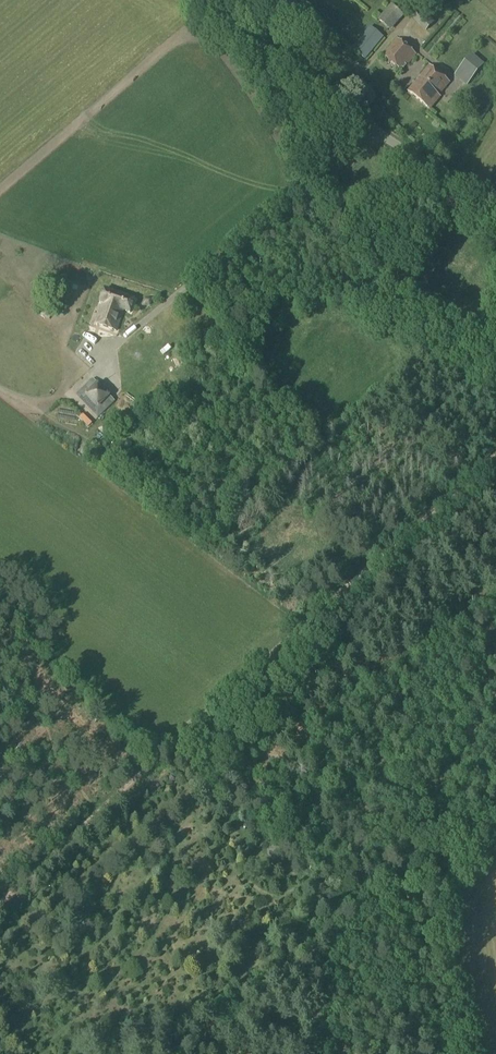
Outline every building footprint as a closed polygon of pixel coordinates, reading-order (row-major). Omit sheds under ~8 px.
[(378,19),(390,31),(404,15),(391,4),(378,19)] [(427,14),(418,22),(426,31),(434,23),(427,14)] [(352,48),(366,60),(384,37),(370,26),(352,48)] [(383,56),(402,72),(417,54),(397,38),(383,56)] [(455,74),(468,84),(470,81),(485,65),(472,54),(458,71),(455,74)] [(408,91),(430,109),(440,96),(439,95),(449,83),(429,66),(408,91)] [(130,313),(135,299),(105,289),(101,303),(102,303),(96,323),(117,330),(123,310),(130,313)] [(45,321),(55,326),(58,319),(48,314),(45,321)] [(97,384),(93,380),(76,396),(98,418),(115,402),(110,397),(111,396),(98,383),(97,384)]
